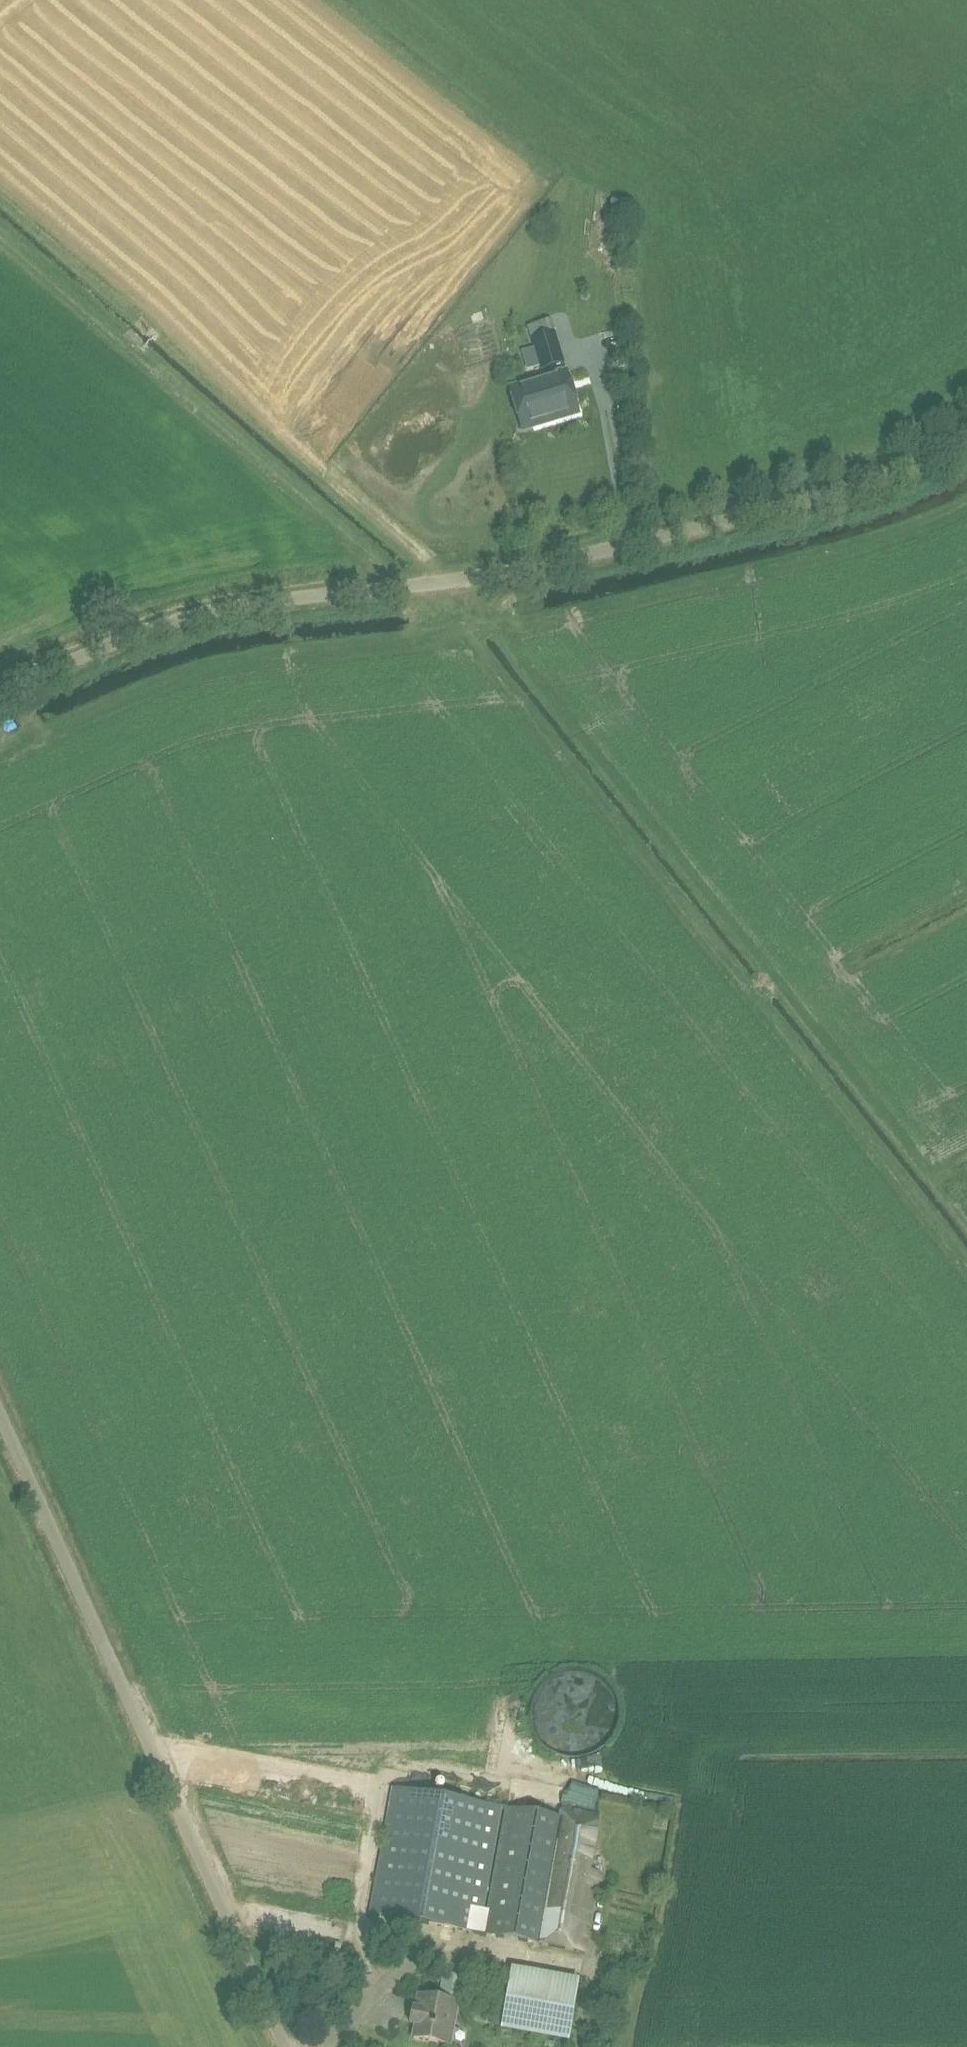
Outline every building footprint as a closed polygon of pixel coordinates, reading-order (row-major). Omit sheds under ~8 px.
[(565,368),(557,336),(534,342),(542,373),(565,368)] [(578,421),(568,378),(521,390),(509,392),(520,435),(532,432),(578,421)] [(495,1808),(404,1791),(394,1789),(370,1914),(471,1933),(495,1808)] [(562,1807),(560,1817),(538,1943),(584,1952),(598,1873),(590,1871),(600,1814),(562,1807)] [(538,1943),(560,1817),(507,1808),(484,1934),(538,1943)] [(578,1982),(512,1971),(502,2030),(568,2041),(578,1982)] [(456,2007),(456,2003),(419,1996),(416,2013),(418,2014),(413,2039),(448,2046),(453,2022),(449,2021),(452,2006),(456,2007)]
